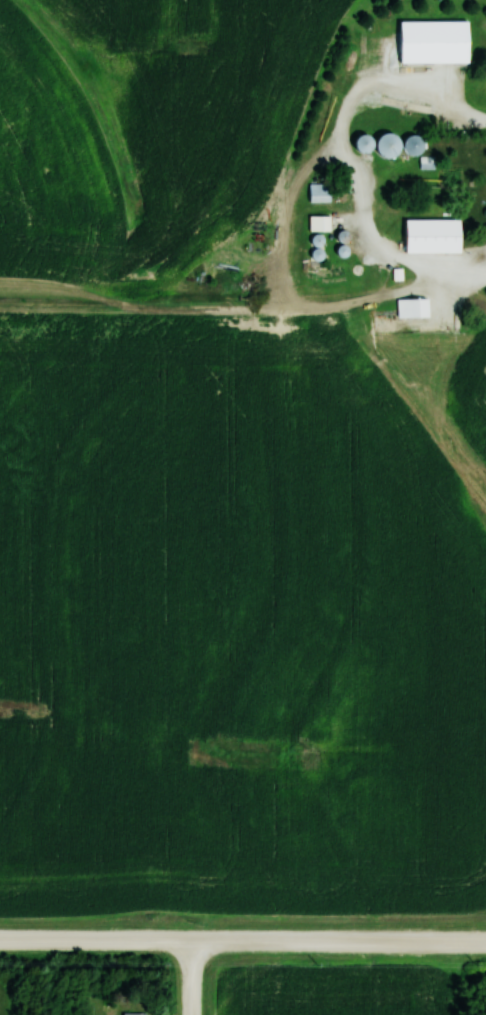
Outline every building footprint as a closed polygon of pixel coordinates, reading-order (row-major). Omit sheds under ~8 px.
[(397,63),(467,63),(467,20),(397,20),(397,63)] [(362,154),(371,146),(384,161),(400,147),(387,131),(372,144),(362,132),(351,141),(362,154)] [(417,156),(422,139),(406,134),(401,151),(417,156)] [(433,158),(422,158),(423,169),(433,168),(433,158)] [(309,203),(330,203),(330,184),(309,184),(309,203)] [(330,231),(330,216),(308,216),(308,231),(330,231)] [(459,254),(459,220),(404,220),(404,254),(459,254)] [(396,318),(426,318),(426,299),(396,299),(396,318)]
